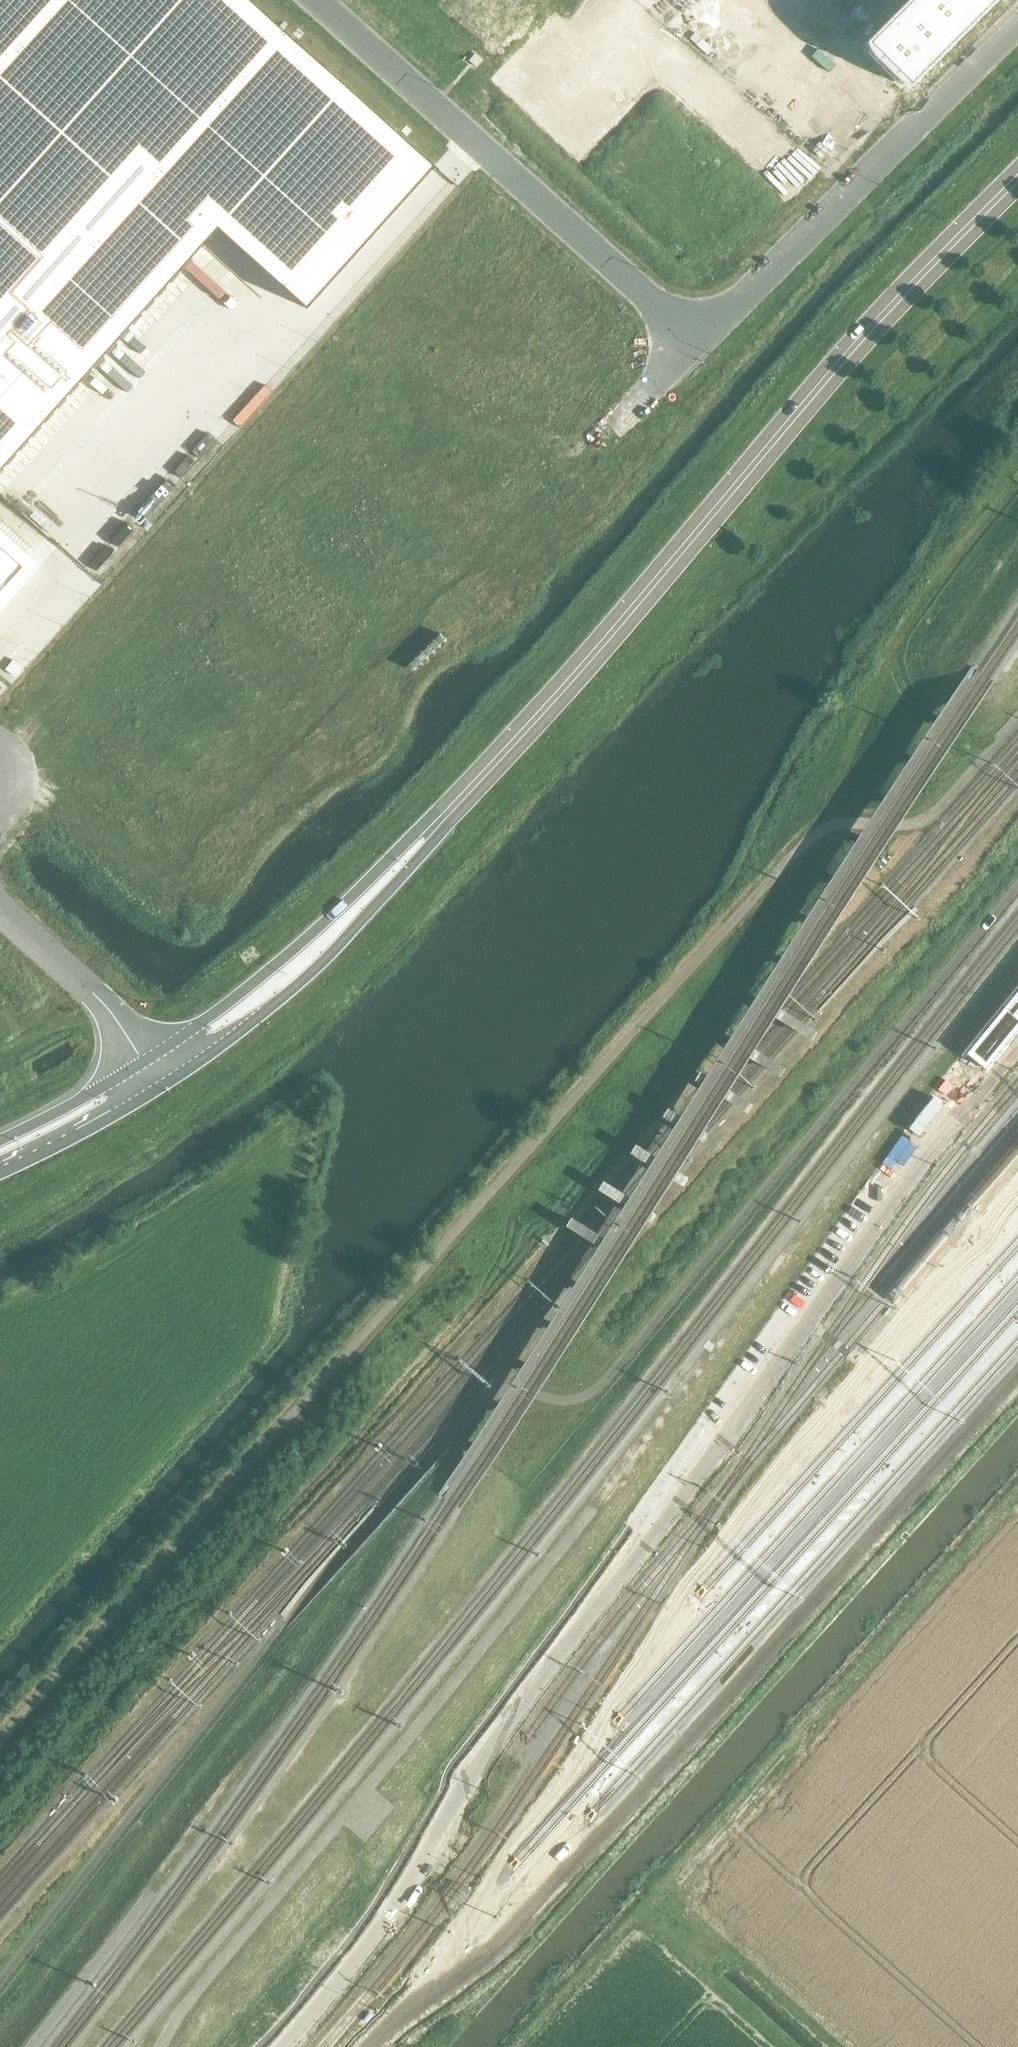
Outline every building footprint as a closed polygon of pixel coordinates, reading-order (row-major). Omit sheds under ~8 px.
[(217,228),(306,308),(433,167),(431,165),(247,0),(0,0),(0,470),(217,228)] [(866,44),(908,86),(993,0),(909,0),(866,44)] [(233,399),(210,428),(219,434),(241,405),(233,399)] [(188,454),(173,471),(179,477),(194,460),(188,454)] [(161,483),(134,514),(144,523),(171,493),(161,483)] [(127,522),(111,540),(119,547),(134,528),(127,522)] [(25,567),(0,544),(0,595),(25,567)] [(1017,1030),(1017,988),(962,1057),(982,1074),(1017,1030)] [(800,1042),(805,1045),(812,1036),(808,1033),(775,1011),(751,994),(745,1004),(769,1021),(800,1042)] [(769,1077),(776,1081),(782,1071),(777,1068),(749,1051),(724,1036),(718,1046),(743,1061),(769,1077)] [(695,1073),(688,1083),(692,1086),(716,1102),(736,1115),(740,1118),(746,1108),(744,1106),(723,1092),(699,1076),(695,1073)] [(704,1151),(708,1154),(715,1144),(712,1142),(697,1132),(673,1117),(661,1109),(655,1119),(666,1127),(691,1143),(704,1151)] [(672,1188),(676,1190),(683,1179),(680,1178),(672,1173),(647,1158),(629,1147),(622,1158),(640,1168),(665,1183),(672,1188)] [(597,1184),(591,1193),(600,1199),(614,1209),(639,1225),(643,1228),(649,1218),(646,1217),(645,1216),(620,1199),(607,1191),(597,1184)] [(617,1262),(622,1253),(622,1252),(596,1238),(577,1227),(564,1220),(559,1230),(569,1236),(590,1247),(615,1262),(617,1262)]
